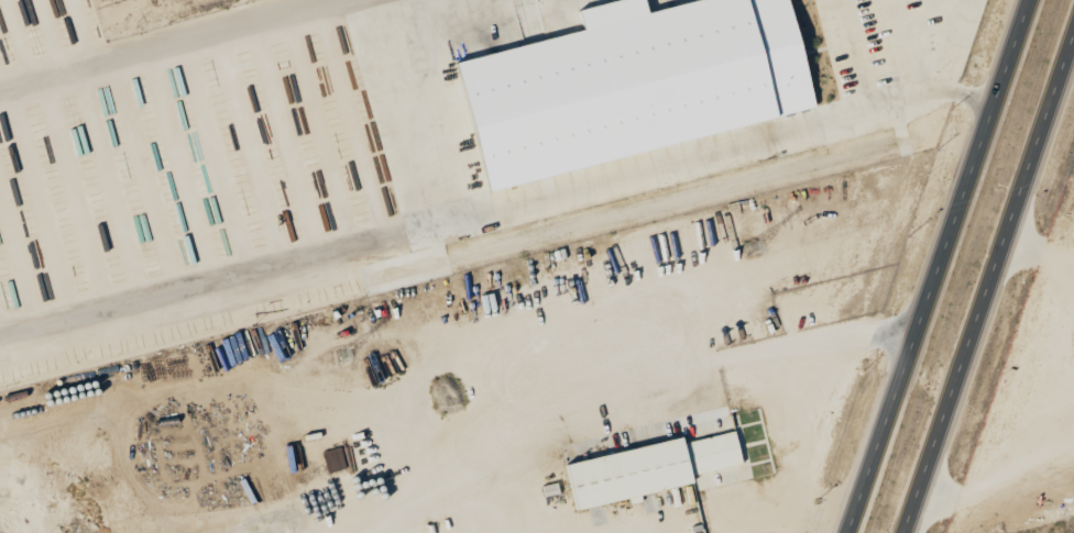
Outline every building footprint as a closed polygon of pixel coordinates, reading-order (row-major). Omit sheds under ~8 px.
[(791,0),(700,0),(648,11),(646,0),(623,0),(580,9),(585,33),(459,60),(486,185),(815,115),(791,0)] [(568,463),(577,509),(693,486),(691,475),(742,465),(736,433),(684,443),(683,441),(568,463)]
